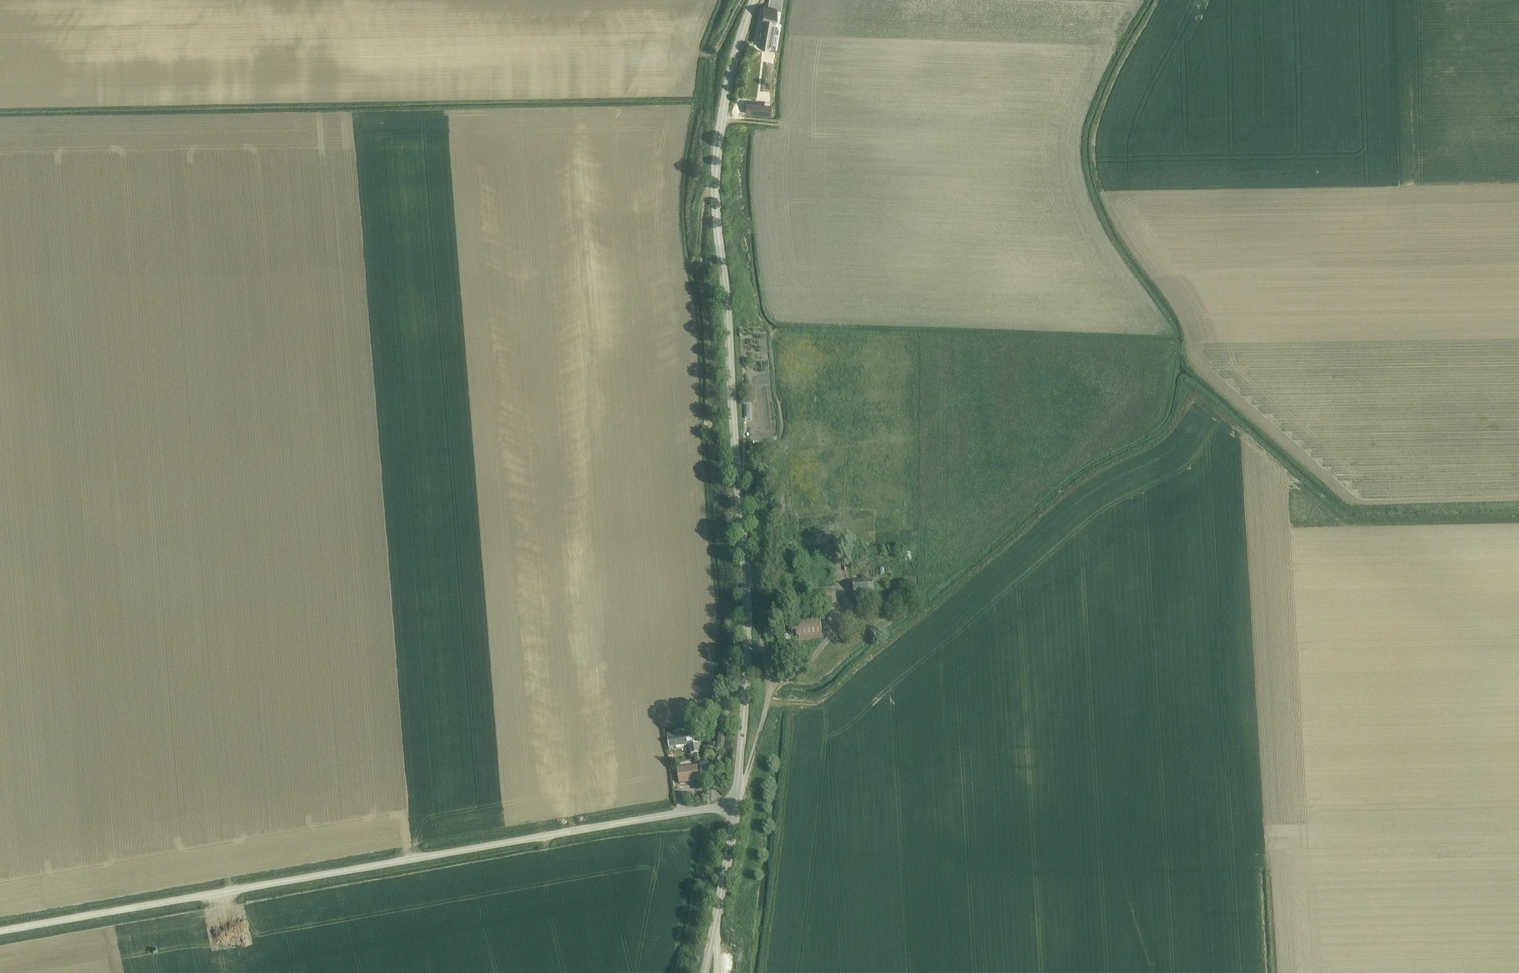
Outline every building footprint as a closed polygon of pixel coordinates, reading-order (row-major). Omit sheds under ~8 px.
[(776,38),(778,27),(775,27),(773,26),(775,15),(776,8),(770,7),(768,7),(764,6),(762,17),(760,28),(760,29),(759,33),(759,35),(758,39),(758,43),(760,44),(764,45),(769,45),(770,44),(772,45),(774,45),(775,45),(776,38)] [(770,111),(770,107),(752,106),(747,106),(746,113),(746,114),(755,114),(759,114),(770,115),(770,111)] [(853,582),(854,594),(874,592),(873,580),(853,582)] [(822,595),(823,605),(837,603),(835,586),(809,590),(810,596),(822,595)] [(823,638),(820,616),(790,621),(793,642),(823,638)] [(667,734),(669,748),(676,747),(676,749),(681,748),(681,746),(689,745),(690,755),(694,754),(694,760),(701,759),(700,754),(701,753),(700,744),(695,744),(693,734),(684,736),(683,732),(685,732),(685,731),(667,734)] [(708,762),(700,763),(702,778),(710,776),(708,762)] [(697,765),(674,769),(676,784),(699,780),(697,765)] [(737,923),(735,930),(746,932),(748,926),(737,923)]
